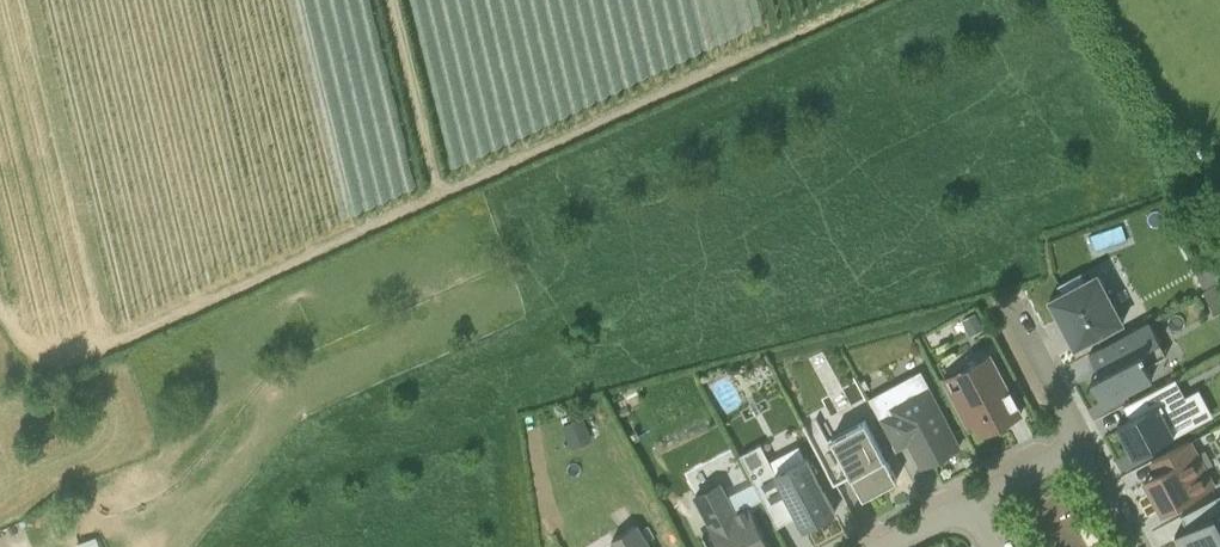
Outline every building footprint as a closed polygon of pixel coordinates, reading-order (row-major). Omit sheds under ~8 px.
[(1183,248),(1202,286),(1217,278),(1199,241),(1183,248)] [(1063,290),(1050,298),(1075,346),(1124,320),(1098,272),(1084,279),(1081,273),(1060,284),(1063,290)] [(1215,311),(1219,308),(1219,283),(1205,291),(1215,311)] [(983,327),(976,313),(963,319),(970,334),(983,327)] [(1145,349),(1162,340),(1152,320),(1091,352),(1101,372),(1092,376),(1105,401),(1154,376),(1143,355),(1147,353),(1145,349)] [(991,353),(943,378),(968,424),(974,421),(981,433),(998,425),(995,421),(1003,416),(1005,420),(1022,412),(991,353)] [(751,371),(760,386),(780,374),(772,360),(751,371)] [(1175,434),(1169,423),(1194,410),(1176,377),(1123,404),(1131,417),(1117,424),(1134,456),(1175,434)] [(960,445),(929,386),(905,399),(897,384),(870,399),(896,448),(909,442),(912,447),(914,442),(921,444),(920,450),(927,463),(960,445)] [(595,439),(585,416),(564,425),(573,448),(595,439)] [(897,479),(866,419),(828,439),(817,417),(804,424),(846,505),(848,504),(836,482),(852,473),(864,496),(897,479)] [(1190,439),(1152,459),(1159,472),(1153,475),(1146,479),(1163,510),(1214,484),(1206,470),(1190,439)] [(794,509),(804,527),(836,511),(807,456),(777,472),(761,443),(740,454),(767,505),(768,504),(766,500),(779,493),(788,512),(794,509)] [(720,482),(696,495),(711,524),(710,525),(722,546),(771,546),(748,505),(735,512),(720,482)] [(1181,514),(1188,527),(1175,534),(1182,546),(1219,546),(1219,494),(1181,514)] [(1109,546),(1082,535),(1088,520),(1058,508),(1044,544),(1052,546),(1109,546)] [(637,523),(613,537),(619,546),(651,546),(637,523)] [(80,541),(83,546),(98,546),(94,536),(80,541)]
